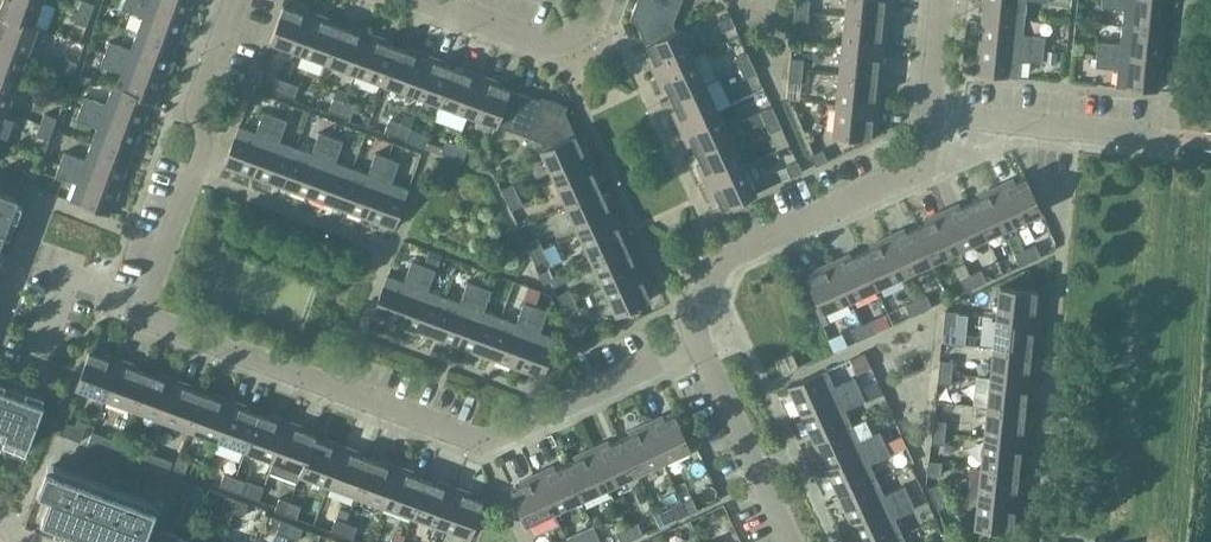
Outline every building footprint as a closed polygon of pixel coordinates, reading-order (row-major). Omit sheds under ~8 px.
[(1,16),(2,15),(34,27),(34,26),(44,0),(0,0),(0,3),(2,4),(0,8),(0,16),(1,16)] [(78,12),(91,17),(95,5),(83,0),(78,12)] [(137,33),(176,48),(187,19),(134,0),(125,0),(122,9),(143,17),(137,33)] [(187,19),(194,0),(134,0),(187,19)] [(641,3),(637,2),(630,21),(636,23),(645,43),(676,29),(674,24),(683,0),(642,0),(641,3)] [(809,12),(810,1),(803,0),(797,0),(796,11),(809,12)] [(845,16),(883,20),(884,9),(888,10),(889,0),(847,0),(845,16)] [(983,13),(1025,18),(1027,0),(985,0),(983,13)] [(1122,27),(1164,31),(1167,2),(1151,0),(1102,0),(1102,8),(1124,10),(1122,27)] [(270,42),(299,53),(314,13),(296,7),(294,10),(284,6),(270,42)] [(809,12),(796,11),(795,22),(808,24),(809,12)] [(91,17),(78,12),(74,24),(86,29),(91,17)] [(299,53),(327,63),(341,27),(331,24),(332,20),(314,13),(299,53)] [(980,43),(1044,50),(1046,37),(1023,35),(1025,18),(983,13),(980,43)] [(27,56),(38,27),(34,26),(34,27),(2,15),(1,16),(0,20),(0,46),(27,56)] [(731,16),(719,21),(724,32),(736,27),(731,16)] [(842,46),(884,50),(886,31),(882,31),(883,20),(845,16),(842,46)] [(327,63),(355,73),(370,34),(352,27),(351,31),(341,27),(327,63)] [(1120,44),(1098,42),(1097,55),(1161,61),(1164,31),(1122,27),(1120,44)] [(694,57),(681,29),(677,31),(646,44),(651,56),(647,57),(655,75),(694,57)] [(110,42),(105,54),(166,76),(176,48),(137,33),(131,49),(110,42)] [(355,73),(384,84),(397,48),(387,44),(388,41),(370,34),(355,73)] [(1044,50),(980,43),(977,74),(1019,78),(1021,60),(1043,63),(1044,50)] [(17,84),(27,56),(0,46),(0,78),(17,84)] [(842,46),(839,76),(877,79),(878,69),(882,69),(884,50),(842,46)] [(384,84),(412,94),(427,55),(409,48),(407,52),(397,48),(384,84)] [(735,58),(740,69),(752,63),(748,52),(735,58)] [(122,73),(116,88),(116,89),(152,102),(151,104),(155,105),(166,76),(105,54),(101,66),(122,73)] [(412,94),(440,105),(453,69),(443,65),(445,62),(427,55),(412,94)] [(1161,61),(1097,55),(1096,67),(1118,70),(1116,87),(1158,92),(1161,61)] [(672,100),(706,84),(694,57),(655,75),(664,92),(667,90),(672,100)] [(61,69),(74,74),(78,63),(65,58),(61,69)] [(791,59),(790,70),(803,72),(804,60),(791,59)] [(752,63),(740,69),(745,79),(757,74),(752,63)] [(74,74),(61,69),(57,80),(70,85),(74,74)] [(440,105),(468,115),(483,76),(465,69),(463,73),(453,69),(440,105)] [(790,70),(788,82),(802,83),(803,72),(790,70)] [(468,115),(499,126),(512,91),(500,86),(501,82),(483,76),(468,115)] [(839,76),(836,105),(878,109),(880,90),(876,90),(877,79),(839,76)] [(6,112),(17,84),(0,78),(0,110),(6,112)] [(681,129),(719,111),(706,84),(672,100),(676,110),(672,112),(681,129)] [(85,96),(81,108),(141,131),(151,104),(152,102),(116,89),(116,88),(113,87),(106,104),(85,96)] [(512,91),(499,126),(542,142),(545,149),(576,136),(566,113),(568,107),(549,100),(548,104),(512,91)] [(878,109),(836,105),(833,136),(871,140),(872,128),(876,128),(878,109)] [(761,112),(765,123),(778,117),(773,107),(761,112)] [(97,128),(92,144),(131,159),(141,131),(81,108),(76,120),(97,128)] [(692,145),(697,154),(731,139),(719,111),(681,129),(689,146),(692,145)] [(224,166),(253,177),(276,116),(264,112),(256,133),(239,126),(224,166)] [(41,125),(53,130),(57,119),(45,114),(41,125)] [(253,177),(281,187),(296,148),(280,142),(288,121),(276,116),(253,177)] [(765,123),(770,133),(782,128),(778,117),(765,123)] [(53,130),(41,125),(37,136),(49,141),(53,130)] [(281,187),(309,197),(332,137),(320,133),(312,154),(296,148),(281,187)] [(576,136),(545,149),(541,151),(554,179),(592,161),(584,144),(580,145),(576,136)] [(309,197),(337,208),(352,168),(336,162),(344,141),(332,137),(309,197)] [(697,166),(705,183),(744,166),(731,139),(697,154),(701,164),(697,166)] [(65,152),(60,164),(120,187),(131,159),(92,144),(86,160),(65,152)] [(823,150),(811,156),(816,167),(828,161),(823,150)] [(337,208),(365,218),(388,158),(376,153),(368,174),(352,168),(337,208)] [(388,158),(365,218),(395,229),(409,189),(392,183),(400,162),(388,158)] [(566,206),(601,190),(596,180),(600,179),(592,161),(554,179),(566,206)] [(786,167),(791,178),(803,173),(798,162),(786,167)] [(120,187),(60,164),(56,176),(77,184),(70,201),(110,215),(120,187)] [(744,166),(705,183),(713,201),(717,199),(722,209),(757,194),(744,166)] [(19,182),(32,187),(36,176),(24,171),(19,182)] [(1014,179),(996,187),(1014,225),(1042,212),(1026,178),(1016,183),(1014,179)] [(981,199),(971,203),(987,238),(1014,225),(996,187),(979,195),(981,199)] [(566,206),(579,233),(617,215),(609,198),(605,200),(601,190),(566,206)] [(4,273),(12,254),(10,253),(14,242),(16,242),(23,223),(11,219),(18,199),(0,192),(0,271),(4,273)] [(959,204),(942,212),(960,250),(987,238),(971,203),(961,208),(959,204)] [(926,224),(916,228),(932,263),(960,250),(942,212),(924,220),(926,224)] [(579,233),(591,260),(626,244),(621,235),(625,233),(617,215),(579,233)] [(905,229),(887,237),(905,275),(932,263),(916,228),(906,233),(905,229)] [(871,249),(862,253),(878,288),(905,275),(887,237),(870,245),(871,249)] [(591,260),(604,287),(642,270),(634,252),(630,254),(626,244),(591,260)] [(1025,250),(1031,262),(1041,257),(1036,245),(1025,250)] [(1031,262),(1025,250),(1015,254),(1020,267),(1031,262)] [(850,254),(833,262),(850,300),(878,288),(862,253),(852,258),(850,254)] [(373,315),(402,326),(424,265),(412,261),(404,282),(387,276),(373,315)] [(850,300),(833,262),(815,270),(817,274),(806,279),(822,313),(850,300)] [(402,326),(430,336),(444,297),(428,291),(436,270),(424,265),(402,326)] [(642,270),(604,287),(617,315),(651,300),(646,289),(650,287),(642,270)] [(971,275),(976,287),(987,282),(981,270),(971,275)] [(976,287),(971,275),(960,280),(966,292),(976,287)] [(430,336),(458,347),(480,286),(468,282),(460,303),(444,297),(430,336)] [(458,347),(486,357),(501,317),(484,311),(492,291),(480,286),(458,347)] [(1000,287),(997,318),(1039,322),(1041,303),(1036,303),(1038,291),(1000,287)] [(916,300),(922,312),(932,307),(927,295),(916,300)] [(905,305),(911,317),(922,312),(916,300),(905,305)] [(486,357),(514,367),(536,307),(524,302),(517,323),(501,317),(486,357)] [(548,311),(536,307),(514,367),(543,378),(558,339),(541,332),(548,311)] [(946,311),(944,323),(958,324),(959,313),(946,311)] [(997,318),(994,348),(1031,352),(1033,341),(1037,342),(1039,322),(997,318)] [(862,325),(867,337),(878,332),(872,320),(862,325)] [(943,334),(956,336),(958,324),(944,323),(943,334)] [(851,330),(857,342),(867,337),(862,325),(851,330)] [(1031,352),(994,348),(991,378),(1032,382),(1034,363),(1030,362),(1031,352)] [(76,388),(105,398),(120,359),(102,352),(100,356),(89,352),(76,388)] [(871,367),(865,353),(849,360),(856,374),(871,367)] [(778,361),(785,375),(799,368),(793,354),(778,361)] [(105,398),(133,409),(146,373),(137,369),(138,366),(120,359),(105,398)] [(940,361),(939,372),(952,374),(953,362),(940,361)] [(789,388),(802,416),(860,389),(855,377),(835,387),(827,370),(789,388)] [(938,384),(951,385),(952,374),(939,372),(938,384)] [(133,409),(161,419),(176,380),(158,373),(156,377),(146,373),(133,409)] [(44,404),(24,397),(29,385),(10,378),(9,380),(0,376),(0,429),(5,431),(3,437),(29,447),(44,404)] [(1032,382),(991,378),(988,408),(1025,412),(1026,401),(1031,401),(1032,382)] [(161,419),(189,429),(203,394),(193,390),(194,386),(176,380),(161,419)] [(802,416),(814,443),(853,425),(845,410),(866,401),(860,389),(802,416)] [(217,440),(232,400),(214,394),(213,397),(203,394),(189,429),(217,440)] [(245,450),(259,415),(249,411),(250,407),(232,400),(217,440),(245,450)] [(988,408),(984,438),(1026,442),(1028,423),(1024,422),(1025,412),(988,408)] [(245,450),(274,460),(288,421),(270,414),(269,418),(259,415),(245,450)] [(663,416),(646,424),(663,462),(691,449),(675,415),(665,420),(663,416)] [(59,434),(70,438),(75,426),(64,421),(59,434)] [(288,421),(274,460),(301,470),(302,471),(314,439),(315,440),(317,436),(305,432),(307,428),(288,421)] [(934,421),(933,432),(946,434),(947,422),(934,421)] [(620,440),(636,475),(663,462),(646,424),(628,432),(630,436),(620,440)] [(814,443),(827,470),(885,443),(880,432),(860,441),(853,425),(814,443)] [(70,438),(81,442),(85,430),(75,426),(70,438)] [(84,457),(121,471),(130,446),(93,432),(84,457)] [(931,444),(945,445),(946,434),(933,432),(931,444)] [(981,467),(1019,471),(1020,461),(1024,461),(1026,442),(984,438),(981,467)] [(329,485),(343,446),(325,439),(324,443),(315,440),(314,439),(302,471),(301,470),(299,474),(329,485)] [(609,441),(591,449),(609,487),(636,475),(620,440),(610,445),(609,441)] [(827,470),(839,497),(877,480),(870,464),(891,455),(885,443),(827,470)] [(357,496),(370,460),(360,456),(361,452),(343,446),(329,485),(357,496)] [(126,473),(164,487),(173,462),(135,448),(126,473)] [(576,461),(566,465),(582,500),(609,487),(591,449),(574,457),(576,461)] [(174,469),(185,473),(190,461),(179,457),(174,469)] [(357,496),(385,506),(399,466),(381,460),(380,464),(370,460),(357,496)] [(537,474),(554,512),(582,500),(566,465),(556,470),(554,466),(537,474)] [(385,506),(413,516),(426,481),(416,477),(418,473),(399,466),(385,506)] [(981,467),(978,497),(1020,501),(1022,482),(1018,482),(1019,471),(981,467)] [(50,497),(41,522),(96,541),(145,541),(157,509),(46,468),(37,493),(50,497)] [(220,486),(231,490),(236,478),(225,474),(220,486)] [(554,512),(537,474),(519,482),(521,486),(511,491),(526,525),(554,512)] [(236,478),(231,490),(242,494),(246,482),(236,478)] [(181,479),(176,492),(188,496),(192,483),(181,479)] [(413,516),(441,527),(456,487),(438,480),(436,484),(426,481),(413,516)] [(839,497),(852,524),(910,498),(905,486),(885,495),(877,480),(839,497)] [(929,489),(934,499),(946,494),(941,483),(929,489)] [(456,487),(441,527),(470,537),(483,502),(472,498),(474,494),(456,487)] [(946,494),(934,499),(939,510),(951,504),(946,494)] [(223,509),(234,513),(238,500),(227,496),(223,509)] [(1020,501),(978,497),(975,528),(1013,532),(1014,520),(1018,520),(1020,501)] [(275,511),(286,515),(291,502),(280,498),(275,511)] [(682,503),(688,515),(698,510),(693,498),(682,503)] [(852,524),(860,541),(886,541),(903,534),(895,519),(916,509),(910,498),(852,524)] [(238,500),(234,513),(245,517),(249,504),(238,500)] [(291,502),(286,515),(297,519),(302,506),(291,502)] [(688,515),(682,503),(671,508),(677,520),(688,515)] [(331,532),(342,536),(347,523),(336,519),(331,532)] [(279,534),(289,538),(293,525),(284,522),(279,534)] [(347,523),(342,536),(353,540),(358,527),(347,523)] [(628,528),(633,540),(644,535),(638,523),(628,528)] [(293,525),(289,538),(299,541),(303,529),(293,525)] [(621,541),(628,541),(633,540),(628,528),(617,533),(621,541)] [(191,541),(162,530),(158,541),(191,541)]
